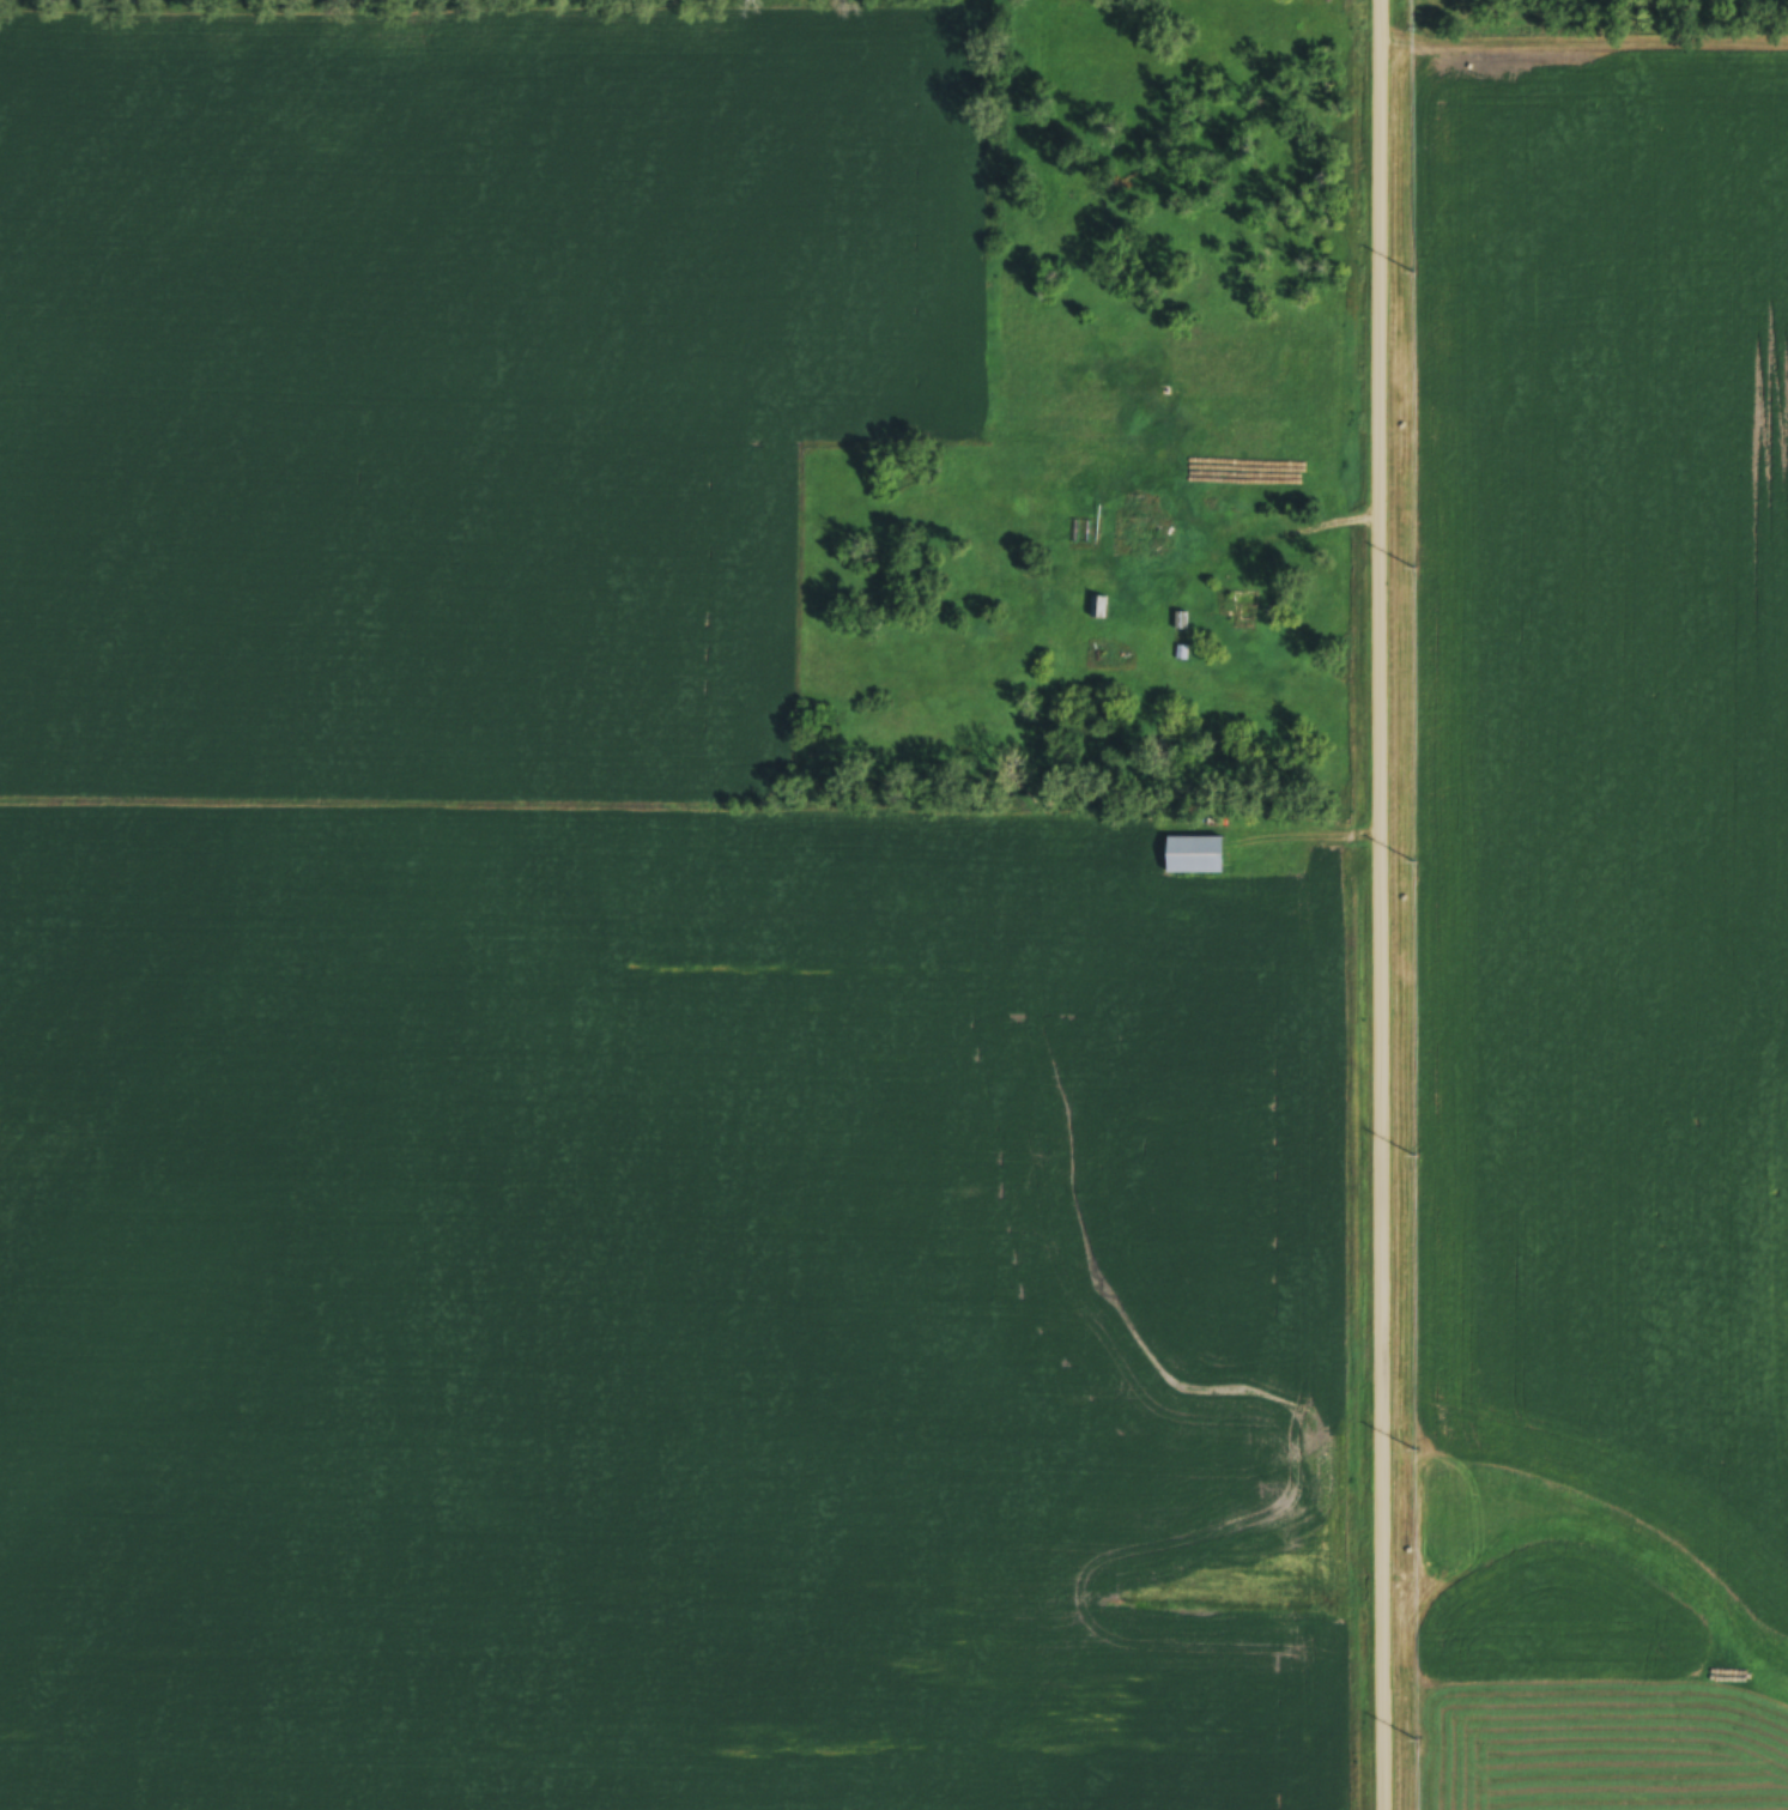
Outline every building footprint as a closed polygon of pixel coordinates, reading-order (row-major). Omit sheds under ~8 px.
[(1222,877),(1222,840),(1166,840),(1166,877),(1222,877)]
